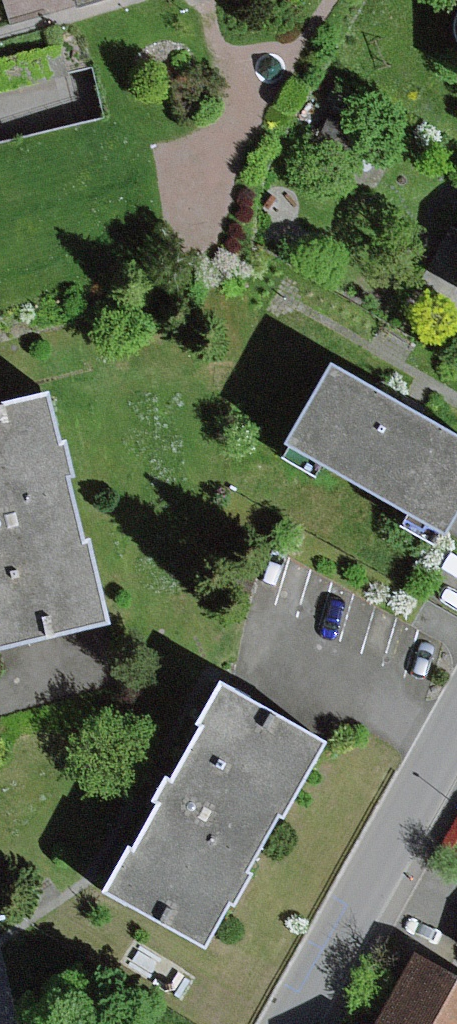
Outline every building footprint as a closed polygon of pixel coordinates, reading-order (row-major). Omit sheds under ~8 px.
[(25,22),(85,4),(87,11),(123,0),(18,0),(25,22)] [(448,301),(456,306),(456,284),(448,301)] [(325,368),(272,457),(310,480),(316,470),(402,522),(396,532),(431,553),(456,509),(456,446),(325,368)] [(54,383),(0,396),(0,642),(114,615),(94,532),(87,534),(71,466),(77,465),(70,433),(66,434),(54,383)] [(331,740),(221,679),(196,724),(203,728),(173,781),(167,777),(154,800),(161,803),(135,849),(129,846),(105,890),(207,947),(230,905),(236,908),(255,874),(249,871),(281,813),(288,817),(331,740)] [(378,1020),(385,1023),(456,1023),(456,963),(421,943),(378,1020)]
